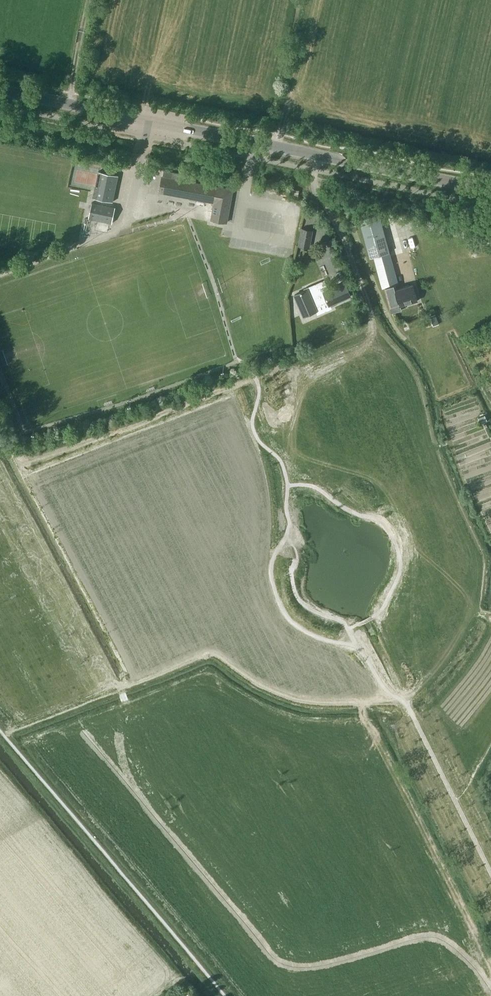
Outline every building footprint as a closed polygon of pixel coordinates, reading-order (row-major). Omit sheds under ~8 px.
[(227,222),(233,189),(195,182),(197,176),(164,170),(160,192),(212,202),(212,203),(213,205),(214,205),(211,219),(227,222)] [(98,171),(92,197),(113,202),(118,176),(98,171)] [(89,218),(113,223),(116,208),(92,203),(89,218)] [(398,284),(390,253),(380,214),(360,219),(370,258),(374,257),(383,288),(385,287),(394,285),(398,284)] [(313,230),(302,228),(298,246),(305,247),(308,236),(312,236),(313,230)] [(330,305),(351,296),(345,283),(328,290),(324,281),(305,289),(305,290),(295,295),(304,316),(316,311),(318,314),(331,308),(330,305)] [(402,310),(401,305),(418,301),(413,285),(396,290),(394,285),(385,287),(392,313),(402,310)] [(439,324),(436,314),(430,316),(433,326),(439,324)]
